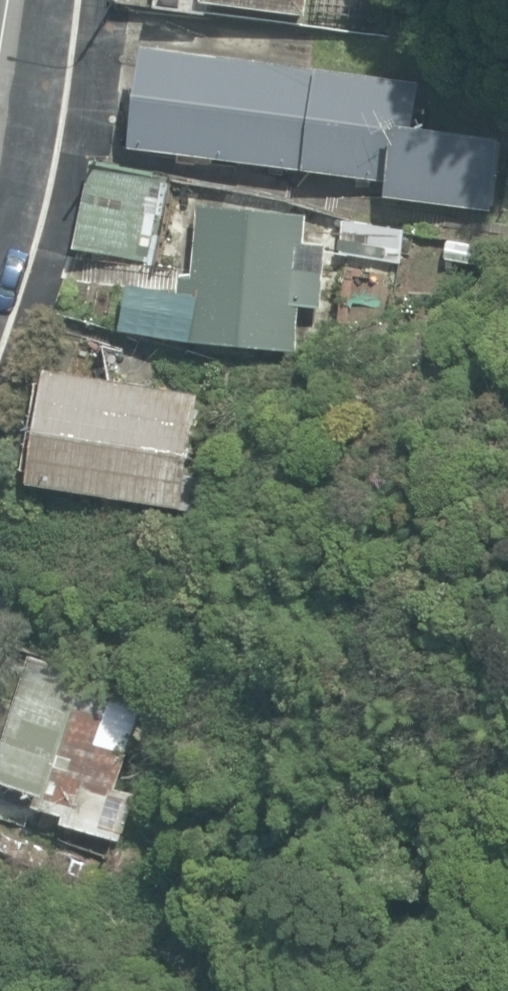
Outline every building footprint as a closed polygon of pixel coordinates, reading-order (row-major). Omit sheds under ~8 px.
[(307,15),(309,0),(162,0),(162,4),(224,12),(225,4),(307,15)] [(391,195),(494,208),(503,139),(416,128),(421,83),(148,48),(135,146),(393,179),(391,195)] [(76,246),(156,263),(173,178),(94,162),(76,246)] [(191,342),(294,351),(301,270),(318,271),(322,228),(304,227),(306,211),(203,202),(197,277),(188,276),(187,293),(195,294),(191,342)] [(36,482),(183,506),(201,394),(54,370),(36,482)] [(121,842),(136,794),(115,787),(142,701),(94,686),(97,675),(33,655),(0,758),(0,780),(44,794),(40,806),(68,815),(65,824),(121,842)]
